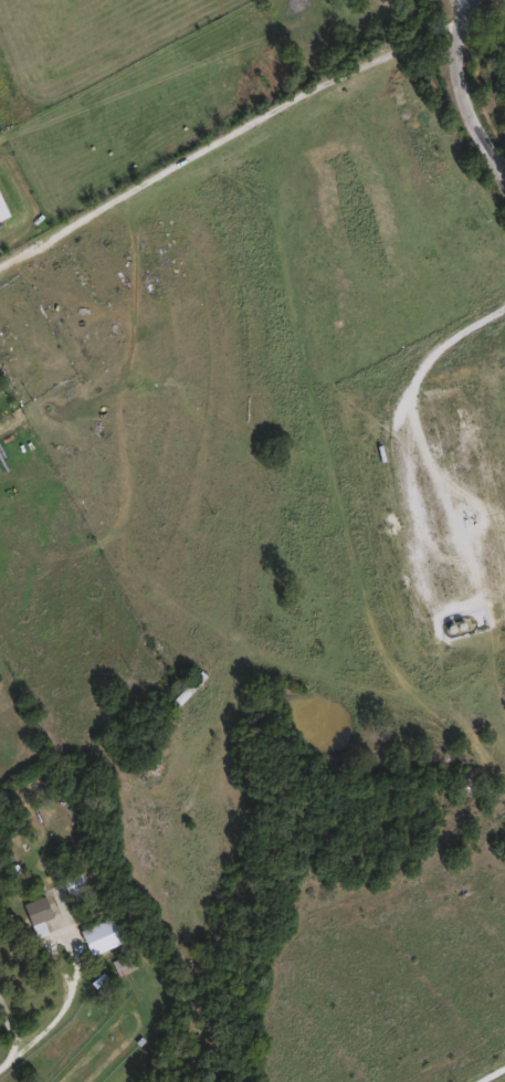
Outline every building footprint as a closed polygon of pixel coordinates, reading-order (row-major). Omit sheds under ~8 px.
[(83,886),(66,894),(60,879),(76,872),(83,886)] [(21,902),(43,895),(50,917),(29,924),(21,902)] [(116,974),(109,960),(127,952),(134,966),(116,974)]
